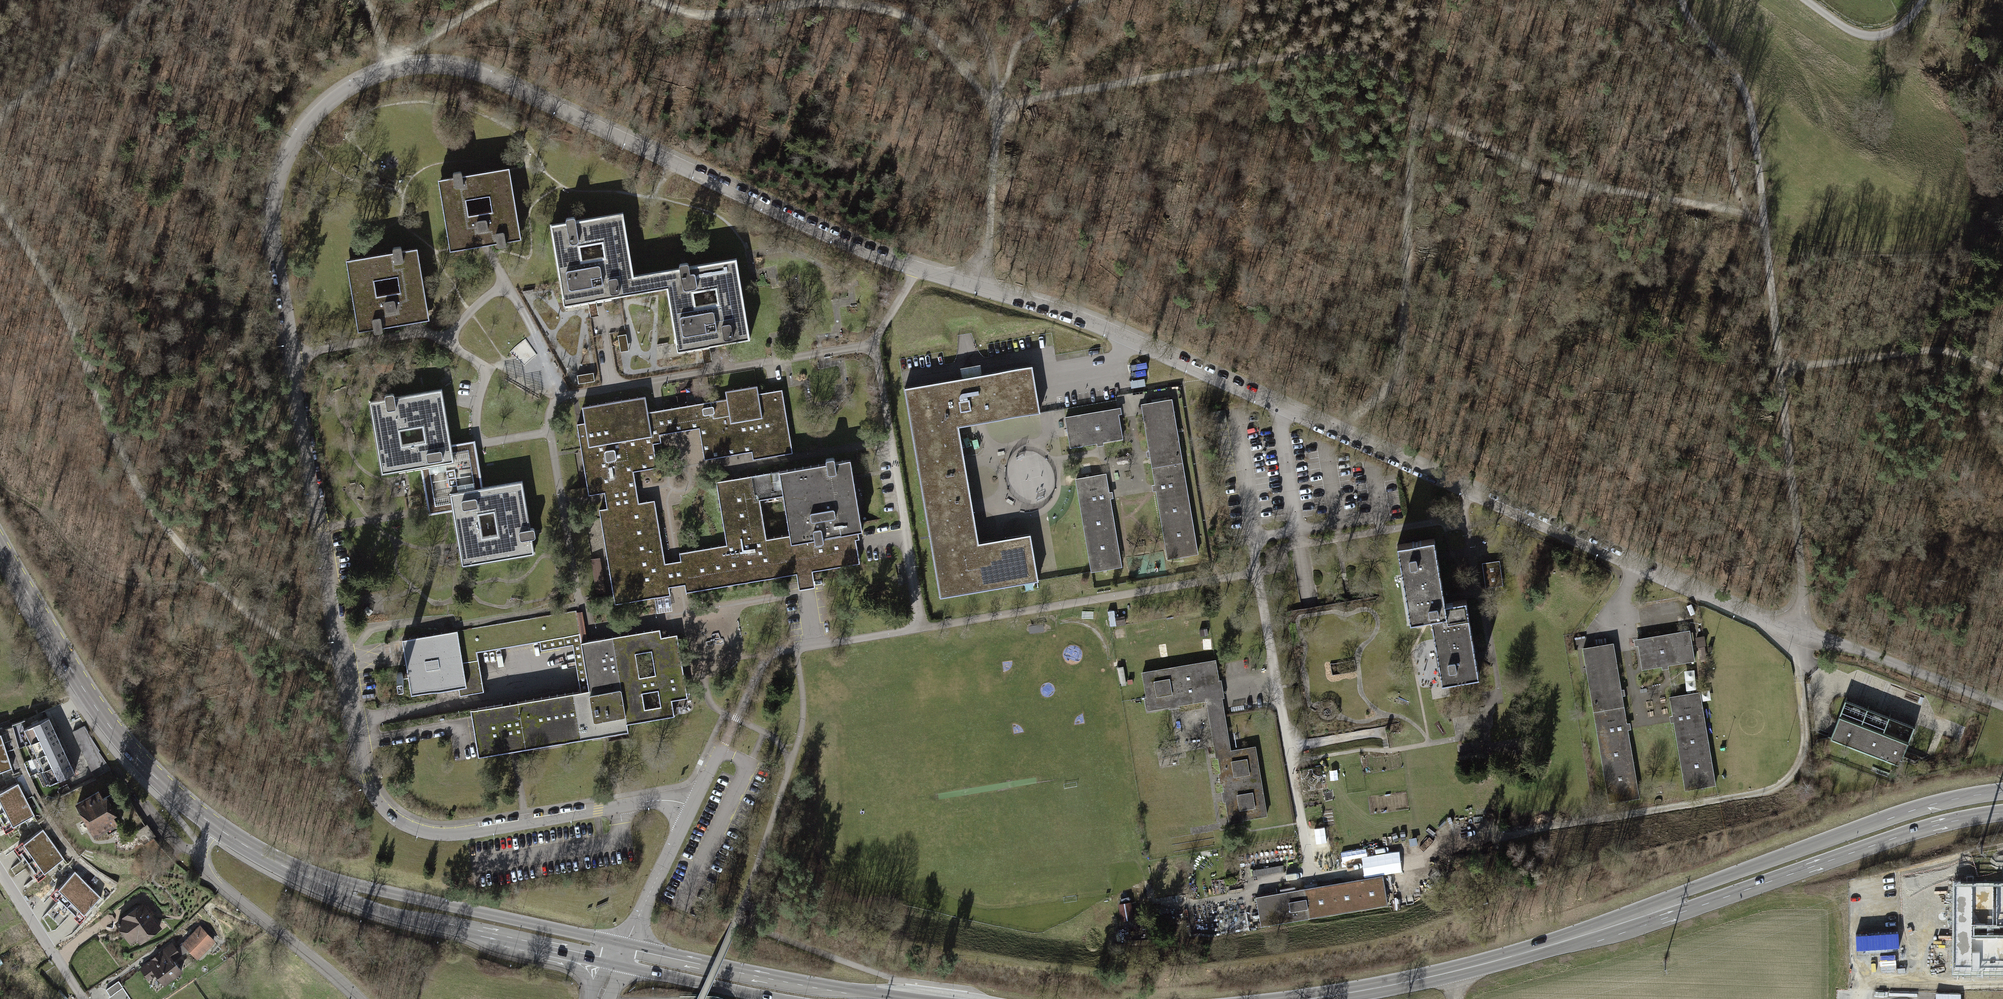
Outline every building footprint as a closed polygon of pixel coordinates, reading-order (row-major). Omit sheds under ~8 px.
[(462,175),(461,171),(452,172),(453,177),(438,179),(450,251),(485,245),(497,243),(497,247),(506,245),(506,241),(521,239),(509,167),(462,175)] [(575,221),(574,217),(565,218),(566,222),(550,225),(564,305),(636,292),(633,276),(621,212),(575,221)] [(402,250),(401,246),(392,248),(393,252),(346,260),(358,331),(373,328),(374,333),(383,331),(382,327),(410,322),(429,319),(417,248),(402,250)] [(679,268),(633,276),(636,292),(666,288),(677,351),(750,339),(736,259),(688,266),(688,263),(679,264),(679,268)] [(593,317),(600,315),(598,305),(590,307),(593,317)] [(618,335),(620,352),(629,350),(626,334),(618,335)] [(959,427),(1040,413),(1032,366),(904,388),(940,597),(1038,578),(1030,534),(979,542),(959,427)] [(578,384),(594,381),(593,372),(577,375),(578,384)] [(753,459),(792,453),(782,390),(758,394),(757,386),(725,391),(726,399),(671,408),(674,424),(705,419),(710,450),(730,447),(750,444),(753,459)] [(483,487),(476,448),(452,452),(452,448),(442,389),(369,401),(381,474),(421,467),(428,507),(451,503),(449,493),(483,487)] [(577,424),(588,495),(616,491),(628,489),(624,465),(648,461),(644,437),(652,436),(650,428),(658,426),(656,411),(648,412),(645,396),(582,407),(584,423),(577,424)] [(1150,454),(1168,558),(1198,553),(1171,399),(1141,404),(1150,454)] [(1100,442),(1122,438),(1117,409),(1065,417),(1070,447),(1100,442)] [(826,464),(716,482),(726,545),(679,553),(686,592),(796,574),(795,568),(804,566),(811,565),(812,571),(860,563),(855,532),(862,530),(850,460),(835,462),(835,458),(825,459),(826,464)] [(1105,474),(1076,479),(1092,571),(1121,566),(1109,495),(1105,474)] [(534,528),(531,529),(523,481),(498,485),(449,493),(462,566),(535,554),(532,538),(536,537),(534,528)] [(655,597),(670,595),(667,574),(654,500),(599,509),(614,597),(590,601),(594,623),(657,613),(655,597)] [(1408,583),(1444,577),(1437,539),(1401,545),(1408,583)] [(599,592),(612,590),(606,557),(593,559),(599,592)] [(1500,561),(1483,564),(1487,589),(1504,586),(1500,561)] [(904,566),(898,567),(900,585),(907,584),(904,566)] [(1414,621),(1450,615),(1444,577),(1408,583),(1414,621)] [(1448,604),(1450,615),(1435,618),(1446,683),(1482,677),(1469,601),(1448,604)] [(580,634),(576,610),(402,640),(413,695),(459,687),(460,695),(483,691),(477,652),(580,634)] [(1125,617),(1117,618),(1119,626),(1126,625),(1125,617)] [(518,701),(526,749),(628,732),(627,724),(674,716),(670,692),(678,691),(673,661),(669,636),(661,637),(660,629),(612,637),(612,641),(605,642),(605,638),(581,642),(589,689),(518,701)] [(1690,631),(1633,640),(1635,647),(1638,647),(1641,670),(1661,666),(1662,670),(1670,669),(1669,665),(1695,661),(1690,631)] [(1595,646),(1582,648),(1608,804),(1640,799),(1629,731),(1631,730),(1630,723),(1627,724),(1623,696),(1626,696),(1625,689),(1622,690),(1614,643),(1607,644),(1606,639),(1594,641),(1595,646)] [(1215,660),(1141,672),(1145,698),(1143,698),(1145,712),(1205,702),(1215,760),(1218,759),(1220,774),(1217,775),(1219,785),(1222,784),(1223,792),(1220,792),(1222,803),(1224,802),(1228,826),(1242,823),(1242,820),(1268,816),(1256,747),(1231,752),(1225,716),(1222,700),(1225,699),(1222,681),(1219,682),(1215,660)] [(1124,667),(1118,668),(1121,687),(1127,686),(1124,667)] [(1674,698),(1669,699),(1672,716),(1669,717),(1670,724),(1673,724),(1684,791),(1715,786),(1700,694),(1674,698)] [(470,709),(477,749),(510,744),(506,726),(502,704),(470,709)] [(30,742),(54,730),(47,716),(23,729),(30,742)] [(1839,717),(1830,742),(1899,768),(1903,758),(1909,744),(1883,734),(1872,730),(1862,726),(1849,721),(1839,717)] [(37,756),(61,744),(54,730),(30,742),(37,756)] [(44,770),(68,758),(61,744),(37,756),(44,770)] [(12,767),(6,750),(0,752),(0,771),(12,767)] [(51,784),(75,772),(68,758),(44,770),(51,784)] [(26,800),(18,785),(0,794),(0,808),(2,812),(26,800)] [(98,791),(76,803),(94,836),(116,824),(106,806),(111,803),(106,795),(102,797),(98,791)] [(9,827),(34,814),(26,800),(2,812),(9,827)] [(29,858),(51,843),(42,829),(20,844),(29,858)] [(159,842),(152,833),(145,839),(151,848),(159,842)] [(38,871),(60,856),(51,843),(29,858),(38,871)] [(68,901),(86,881),(75,870),(56,890),(68,901)] [(79,911),(98,892),(86,881),(68,901),(79,911)] [(1304,889),(1255,897),(1259,928),(1309,920),(1309,917),(1366,908),(1363,884),(1305,892),(1304,889)] [(1953,884),(1953,972),(2002,972),(2002,884),(1953,884)] [(1129,900),(1117,902),(1119,920),(1131,918),(1129,900)] [(143,902),(115,922),(130,944),(137,939),(140,943),(161,928),(143,902)] [(1172,914),(1154,917),(1156,925),(1173,923),(1172,914)] [(172,943),(141,968),(150,979),(156,974),(166,987),(184,972),(175,962),(183,955),(182,954),(183,954),(185,953),(186,952),(190,949),(197,958),(215,941),(200,926),(182,942),(183,943),(177,949),(172,943)] [(106,990),(113,998),(130,998),(119,982),(106,990)]
